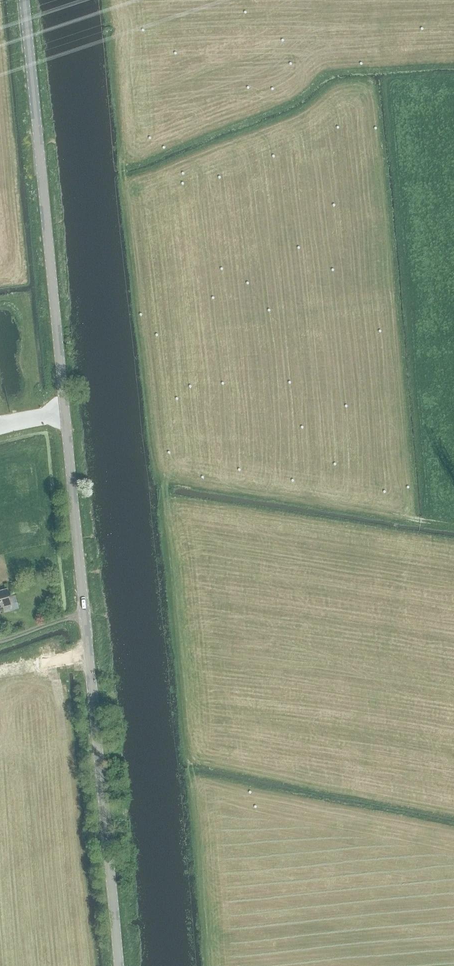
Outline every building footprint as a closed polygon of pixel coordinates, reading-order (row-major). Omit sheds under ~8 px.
[(7,589),(0,591),(0,607),(11,604),(7,589)]
